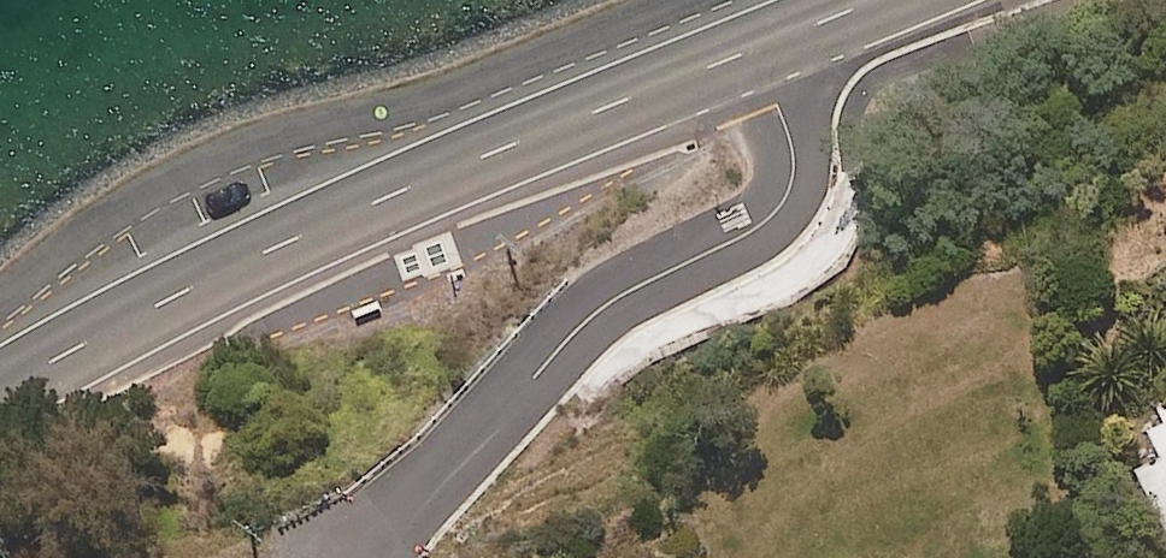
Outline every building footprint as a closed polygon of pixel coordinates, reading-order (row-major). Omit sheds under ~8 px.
[(1144,413),(1160,444),(1125,461),(1165,544),(1165,403),(1144,413)]
